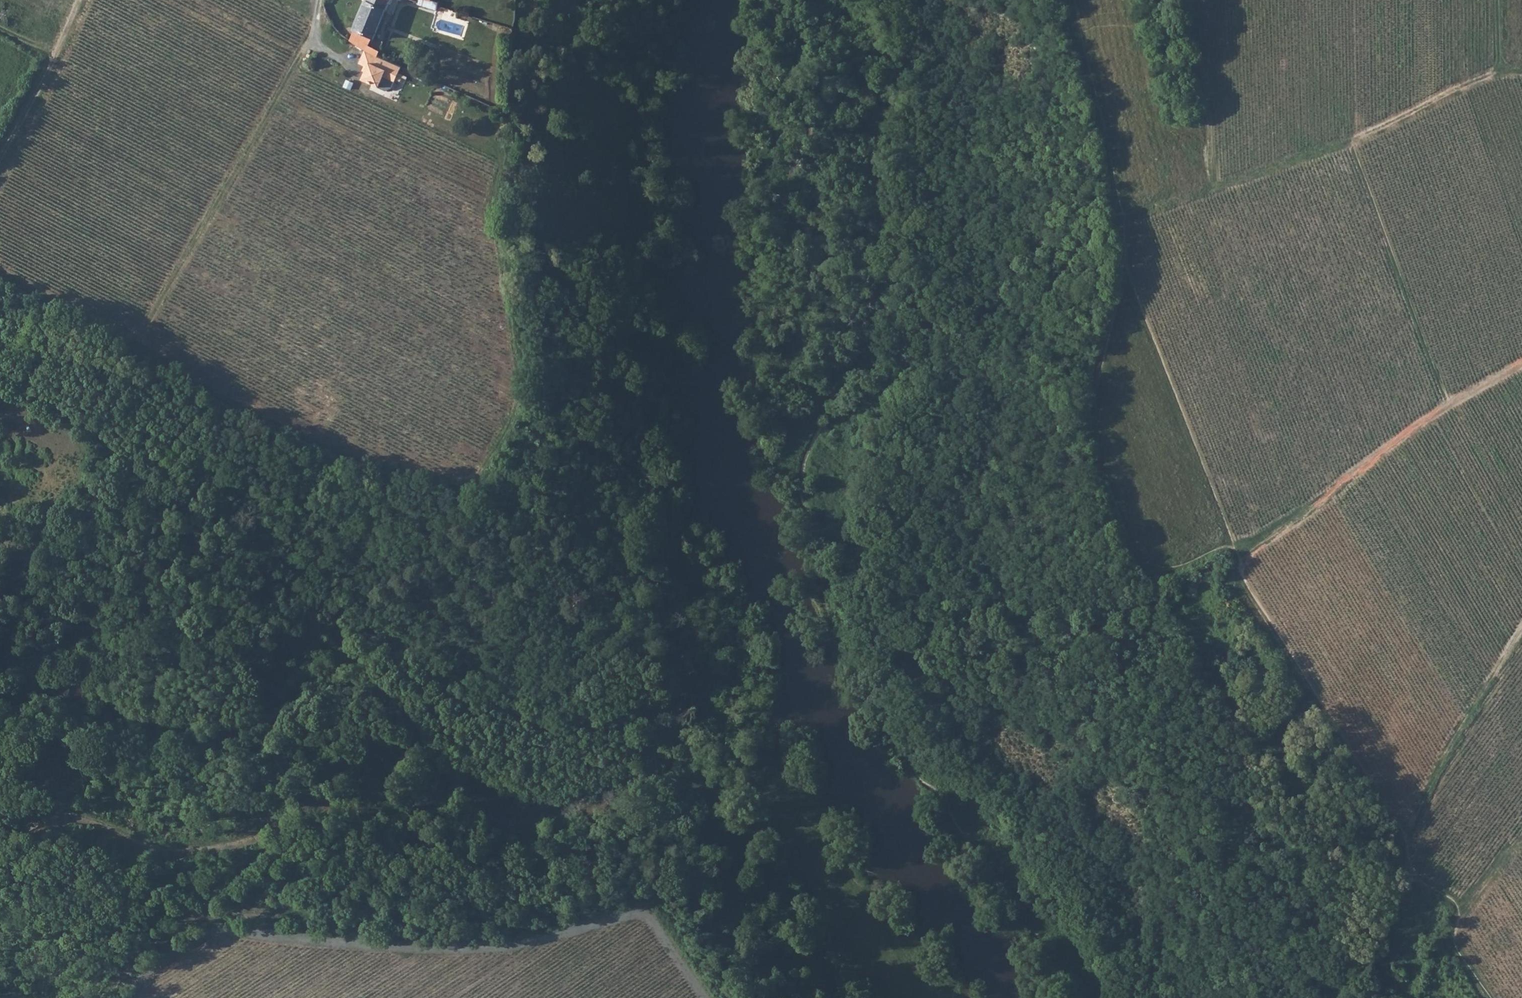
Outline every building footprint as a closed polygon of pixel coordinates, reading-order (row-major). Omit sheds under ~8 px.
[(369,55),(379,61),(381,55),(370,49),(373,41),(375,41),(392,1),(389,0),(383,0),(382,3),(376,0),(370,0),(351,44),(366,53),(369,55)] [(438,9),(439,7),(420,0),(418,6),(418,7),(437,14),(438,9)] [(369,55),(366,53),(361,67),(369,70),(364,83),(381,90),(385,80),(396,85),(403,71),(379,61),(369,55)]
